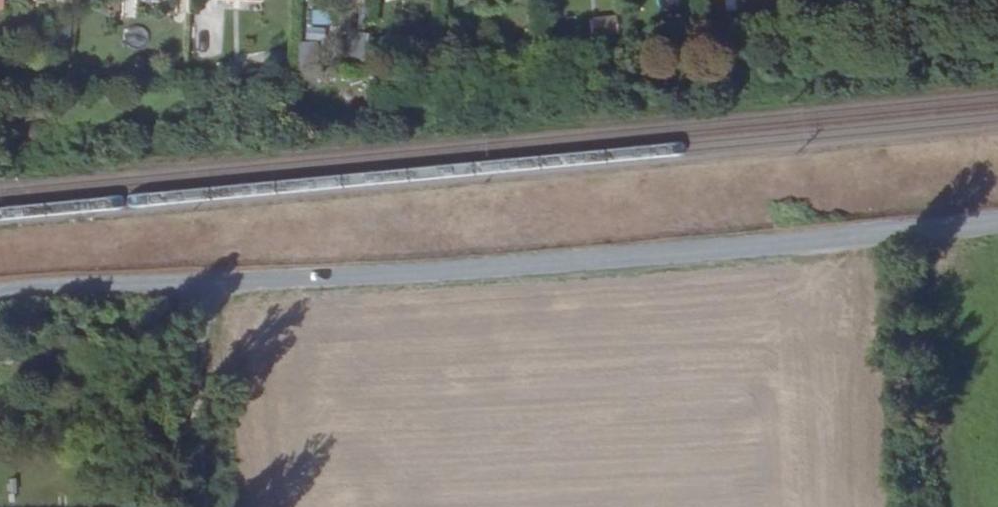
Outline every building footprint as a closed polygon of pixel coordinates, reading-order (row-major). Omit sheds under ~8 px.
[(342,53),(358,55),(360,35),(345,33),(342,53)]
